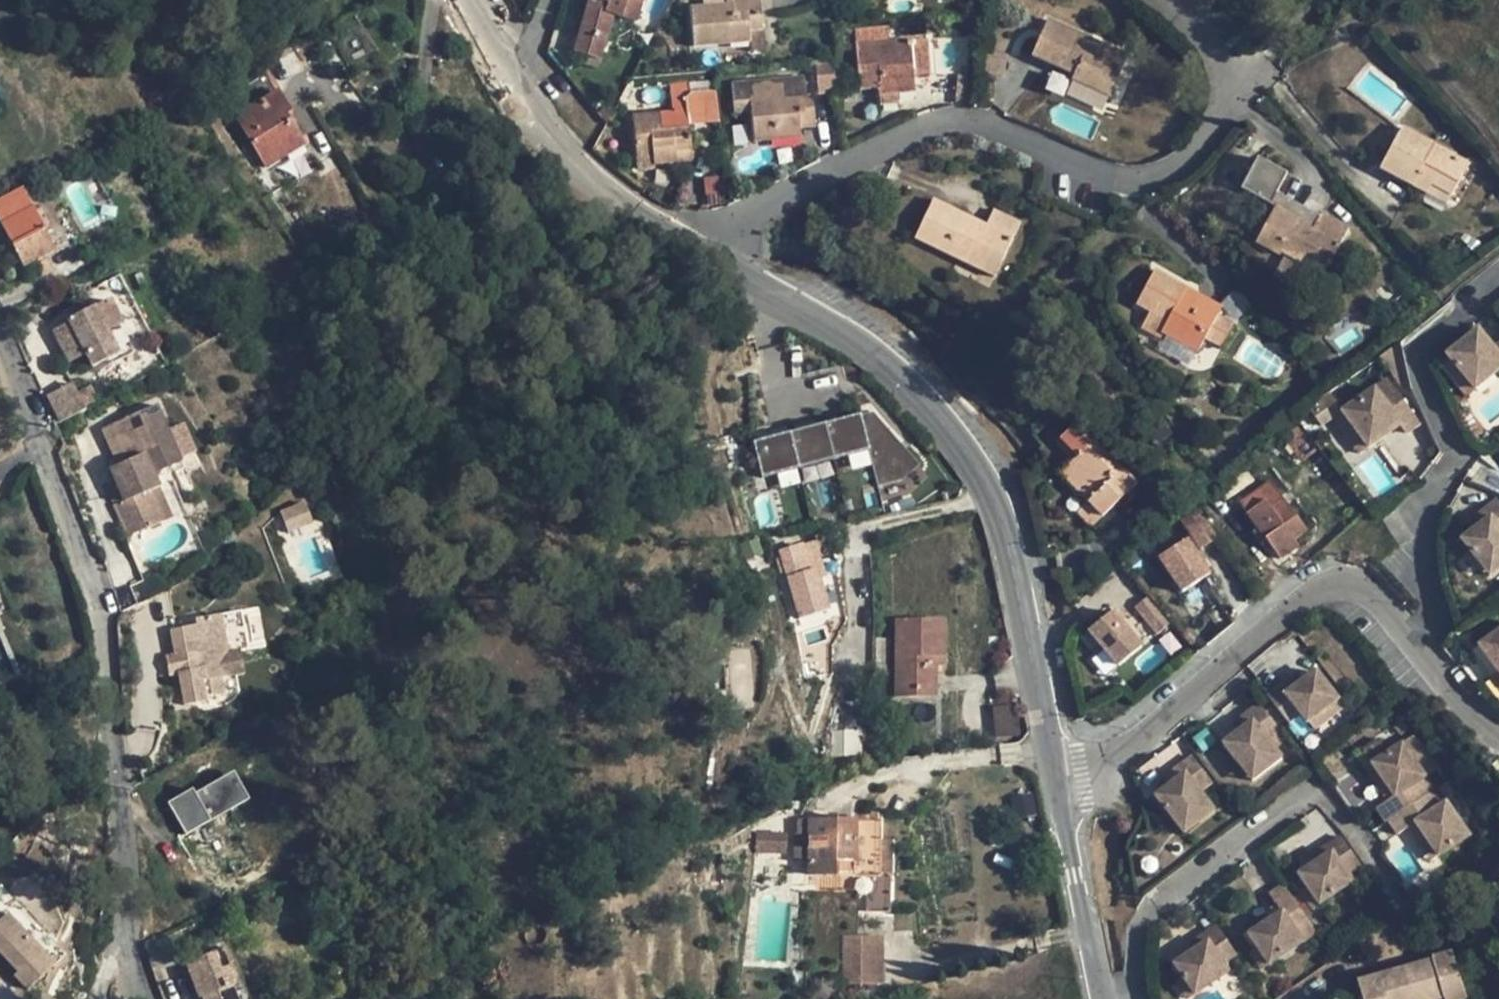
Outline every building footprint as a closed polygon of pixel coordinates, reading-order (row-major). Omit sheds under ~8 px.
[(572,52),(600,60),(614,15),(636,22),(643,0),(588,0),(572,52)] [(693,47),(749,42),(748,31),(761,30),(759,0),(724,0),(724,4),(704,6),(689,7),(693,47)] [(1109,97),(1128,54),(1090,37),(1087,45),(1077,40),(1080,33),(1048,19),(1032,57),(1074,75),(1072,80),(1109,97)] [(877,30),(856,31),(856,44),(860,90),(879,89),(880,109),(898,108),(897,94),(915,92),(914,76),(930,74),(928,39),(889,42),(878,42),(877,32),(877,30)] [(888,31),(877,32),(878,42),(889,42),(888,31)] [(1087,45),(1090,37),(1080,33),(1077,40),(1087,45)] [(980,72),(1001,76),(1005,54),(984,50),(980,72)] [(690,97),(689,92),(688,82),(669,84),(670,98),(690,97)] [(748,96),(753,141),(800,137),(799,128),(814,126),(811,102),(808,98),(799,99),(797,83),(769,86),(769,94),(748,96)] [(631,116),(635,155),(652,154),(653,165),(692,161),(688,125),(697,124),(696,108),(717,106),(715,89),(689,92),(690,97),(670,98),(671,112),(631,116)] [(233,117),(264,168),(301,146),(282,115),(288,112),(275,92),(233,117)] [(696,108),(697,124),(718,121),(717,106),(696,108)] [(1402,127),(1379,169),(1426,195),(1431,185),(1451,196),(1469,163),(1402,127)] [(1274,201),(1287,167),(1254,155),(1242,189),(1274,201)] [(721,176),(704,178),(705,195),(723,193),(721,176)] [(1444,209),(1451,196),(1431,185),(1426,195),(1424,198),(1444,209)] [(20,188),(0,198),(0,225),(22,267),(53,251),(20,188)] [(914,239),(994,277),(1020,222),(993,209),(986,225),(933,200),(914,239)] [(1322,276),(1347,229),(1321,215),(1315,227),(1313,231),(1298,223),(1300,219),(1276,206),(1255,244),(1279,257),(1281,254),(1322,276)] [(1315,227),(1321,215),(1318,213),(1311,225),(1315,227)] [(1311,225),(1300,219),(1298,223),(1313,231),(1315,227),(1311,225)] [(39,278),(49,272),(44,262),(33,267),(39,278)] [(1154,271),(1135,306),(1149,314),(1140,329),(1160,340),(1162,334),(1197,353),(1204,339),(1210,328),(1226,336),(1233,323),(1217,315),(1221,307),(1199,295),(1196,300),(1183,293),(1186,288),(1154,271)] [(1196,300),(1199,295),(1186,288),(1183,293),(1196,300)] [(55,341),(67,364),(83,356),(90,368),(116,355),(118,360),(133,352),(107,300),(65,320),(66,323),(72,333),(55,341)] [(66,323),(50,330),(55,341),(72,333),(66,323)] [(1220,347),(1226,336),(1210,328),(1204,339),(1220,347)] [(1492,347),(1477,329),(1446,356),(1475,390),(1498,370),(1498,341),(1492,347)] [(1467,397),(1475,390),(1446,356),(1438,362),(1467,397)] [(1342,412),(1368,449),(1400,425),(1406,433),(1420,422),(1388,378),(1375,388),(1342,412)] [(57,424),(84,410),(70,382),(43,396),(57,424)] [(154,404),(101,428),(117,464),(107,469),(113,482),(121,501),(112,505),(126,538),(165,521),(151,490),(158,487),(152,474),(180,462),(154,404)] [(1342,412),(1333,418),(1360,454),(1368,449),(1342,412)] [(869,418),(753,445),(761,478),(866,453),(875,483),(901,483),(917,467),(869,418)] [(1136,485),(1076,422),(1060,438),(1077,456),(1072,461),(1059,473),(1091,507),(1101,518),(1136,485)] [(1077,456),(1060,438),(1055,443),(1072,461),(1077,456)] [(1270,481),(1232,508),(1250,534),(1260,548),(1271,564),(1297,547),(1292,540),(1306,531),(1270,481)] [(103,487),(112,505),(121,501),(113,482),(103,487)] [(151,490),(165,521),(172,518),(158,487),(151,490)] [(1497,500),(1484,511),(1489,517),(1473,530),(1461,540),(1490,576),(1498,569),(1498,502),(1497,500)] [(299,506),(279,514),(286,532),(306,525),(299,506)] [(1218,540),(1195,506),(1179,517),(1202,550),(1218,540)] [(1091,529),(1101,518),(1091,507),(1079,517),(1091,529)] [(1489,517),(1484,511),(1467,524),(1473,530),(1489,517)] [(1250,534),(1245,537),(1255,551),(1260,548),(1250,534)] [(1188,540),(1160,559),(1183,594),(1211,575),(1188,540)] [(778,552),(786,577),(808,571),(801,545),(778,552)] [(1171,624),(1147,597),(1134,608),(1158,635),(1171,624)] [(1112,613),(1088,633),(1117,668),(1141,648),(1112,613)] [(177,672),(183,706),(206,702),(206,699),(224,696),(221,679),(215,649),(226,647),(220,614),(194,619),(195,625),(170,630),(175,657),(180,656),(185,655),(188,670),(182,671),(177,672)] [(894,620),(893,697),(935,697),(935,666),(935,657),(943,657),(943,620),(894,620)] [(1478,645),(1498,672),(1498,673),(1498,631),(1478,645)] [(236,676),(231,646),(226,647),(215,649),(221,679),(236,676)] [(943,666),(943,657),(935,657),(935,666),(943,666)] [(1268,697),(1288,722),(1300,713),(1307,722),(1337,698),(1316,671),(1303,681),(1286,693),(1281,686),(1268,697)] [(1498,672),(1491,678),(1498,689),(1498,673),(1498,672)] [(1297,673),(1281,686),(1286,693),(1303,681),(1297,673)] [(1337,698),(1307,722),(1313,729),(1343,706),(1337,698)] [(1267,739),(1280,729),(1260,704),(1246,714),(1252,721),(1236,733),(1222,744),(1245,773),(1275,750),(1267,739)] [(1018,705),(993,707),(995,736),(1020,734),(1018,705)] [(848,711),(848,726),(864,726),(864,711),(848,711)] [(1252,721),(1246,714),(1231,726),(1236,733),(1252,721)] [(848,726),(847,751),(864,751),(864,726),(848,726)] [(1385,822),(1388,820),(1434,789),(1402,742),(1371,763),(1393,795),(1387,799),(1376,808),(1385,822)] [(1275,750),(1245,773),(1251,781),(1281,758),(1275,750)] [(1167,787),(1155,796),(1177,825),(1207,803),(1198,792),(1212,782),(1192,756),(1178,767),(1184,774),(1167,787)] [(1393,795),(1371,763),(1365,767),(1387,799),(1393,795)] [(1184,774),(1178,767),(1161,780),(1167,787),(1184,774)] [(166,806),(183,835),(245,801),(231,775),(189,799),(187,795),(166,806)] [(1434,789),(1388,820),(1398,834),(1409,827),(1415,822),(1437,855),(1468,834),(1436,787),(1434,789)] [(1207,803),(1177,825),(1184,833),(1213,811),(1207,803)] [(855,820),(806,820),(796,820),(796,835),(806,835),(806,861),(806,876),(865,877),(864,911),(888,912),(888,875),(878,875),(878,839),(878,812),(871,812),(865,820),(855,820)] [(1432,859),(1437,855),(1415,822),(1409,827),(1432,859)] [(787,833),(757,832),(756,852),(785,854),(787,833)] [(806,835),(796,835),(794,835),(794,861),(806,861),(806,835)] [(1347,874),(1360,865),(1340,836),(1326,846),(1331,852),(1319,860),(1298,875),(1306,887),(1319,905),(1352,882),(1347,874)] [(878,875),(888,875),(890,875),(891,839),(878,839),(878,875)] [(1331,852),(1326,846),(1315,853),(1319,860),(1331,852)] [(1269,965),(1316,933),(1283,885),(1268,895),(1276,906),(1280,913),(1270,920),(1248,935),(1257,948),(1269,965)] [(1312,910),(1319,905),(1306,887),(1300,891),(1312,910)] [(4,917),(50,969),(61,960),(0,891),(0,920),(4,917)] [(1280,913),(1276,906),(1265,913),(1270,920),(1280,913)] [(15,974),(11,978),(24,993),(50,969),(4,917),(0,920),(0,958),(15,974)] [(1223,964),(1236,955),(1217,926),(1203,936),(1207,942),(1197,949),(1174,965),(1182,976),(1195,995),(1227,972),(1223,964)] [(843,936),(842,985),(882,985),(882,937),(843,936)] [(1207,942),(1203,936),(1192,943),(1197,949),(1207,942)] [(1262,970),(1269,965),(1257,948),(1250,952),(1262,970)] [(185,963),(199,998),(201,998),(202,998),(235,998),(230,986),(235,984),(222,949),(185,963)] [(1356,981),(1361,998),(1444,998),(1462,998),(1466,998),(1452,951),(1431,957),(1431,960),(1356,981)] [(1188,998),(1195,995),(1182,976),(1175,980),(1188,998)]
